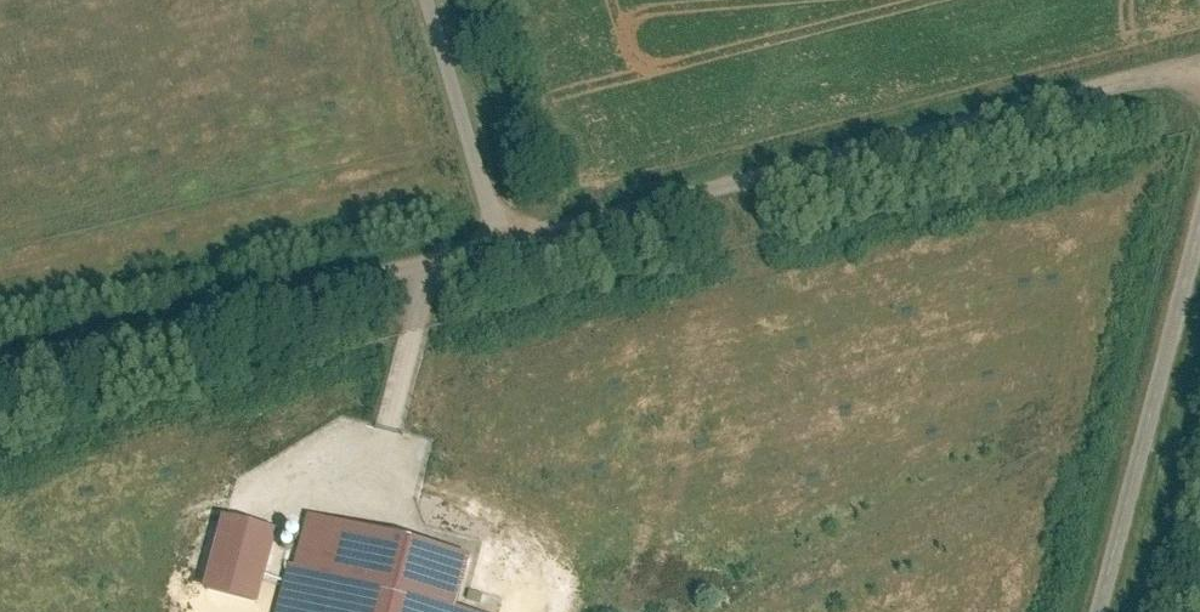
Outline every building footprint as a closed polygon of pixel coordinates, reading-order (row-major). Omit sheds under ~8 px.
[(255,603),(272,532),(218,519),(201,590),(255,603)] [(299,521),(273,611),(458,611),(470,568),(299,521)]
